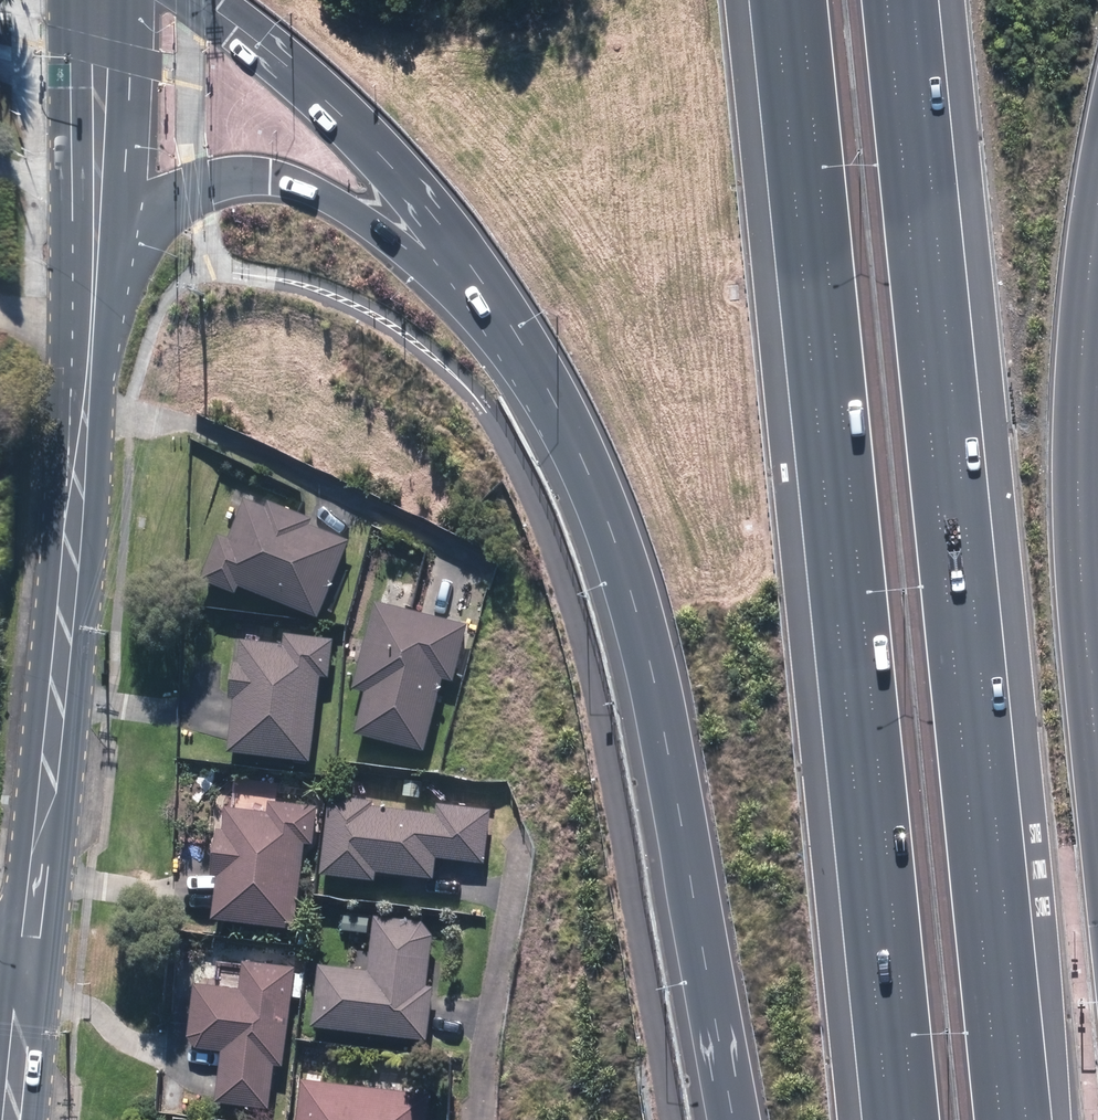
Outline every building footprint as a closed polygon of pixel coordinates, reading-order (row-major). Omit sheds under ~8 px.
[(240,592),(243,585),(322,616),(353,541),(311,524),(313,518),(272,501),(270,507),(247,498),(230,540),(222,537),(205,578),(240,592)] [(358,686),(369,687),(358,732),(428,749),(445,678),(455,680),(470,622),(379,600),(358,686)] [(235,693),(231,752),(315,758),(319,697),(325,697),(326,674),(333,674),(335,637),(287,633),(287,642),(241,639),(239,660),(235,660),(233,693),(235,693)] [(376,798),(332,796),(328,876),(380,879),(380,870),(437,873),(438,856),(488,858),(491,808),(437,805),(436,812),(376,808),(376,798)] [(222,872),(217,917),(299,925),(308,842),(317,843),(320,806),(273,801),(271,812),(226,807),(224,828),(221,827),(216,871),(222,872)] [(322,965),(316,1026),(430,1036),(435,986),(429,985),(435,926),(379,920),(376,952),(359,951),(357,968),(322,965)] [(192,1037),(200,1048),(224,1050),(220,1101),(275,1106),(278,1064),(288,1064),(297,965),(247,960),(245,988),(197,984),(192,1037)] [(302,1082),(299,1119),(430,1119),(432,1092),(302,1082)]
